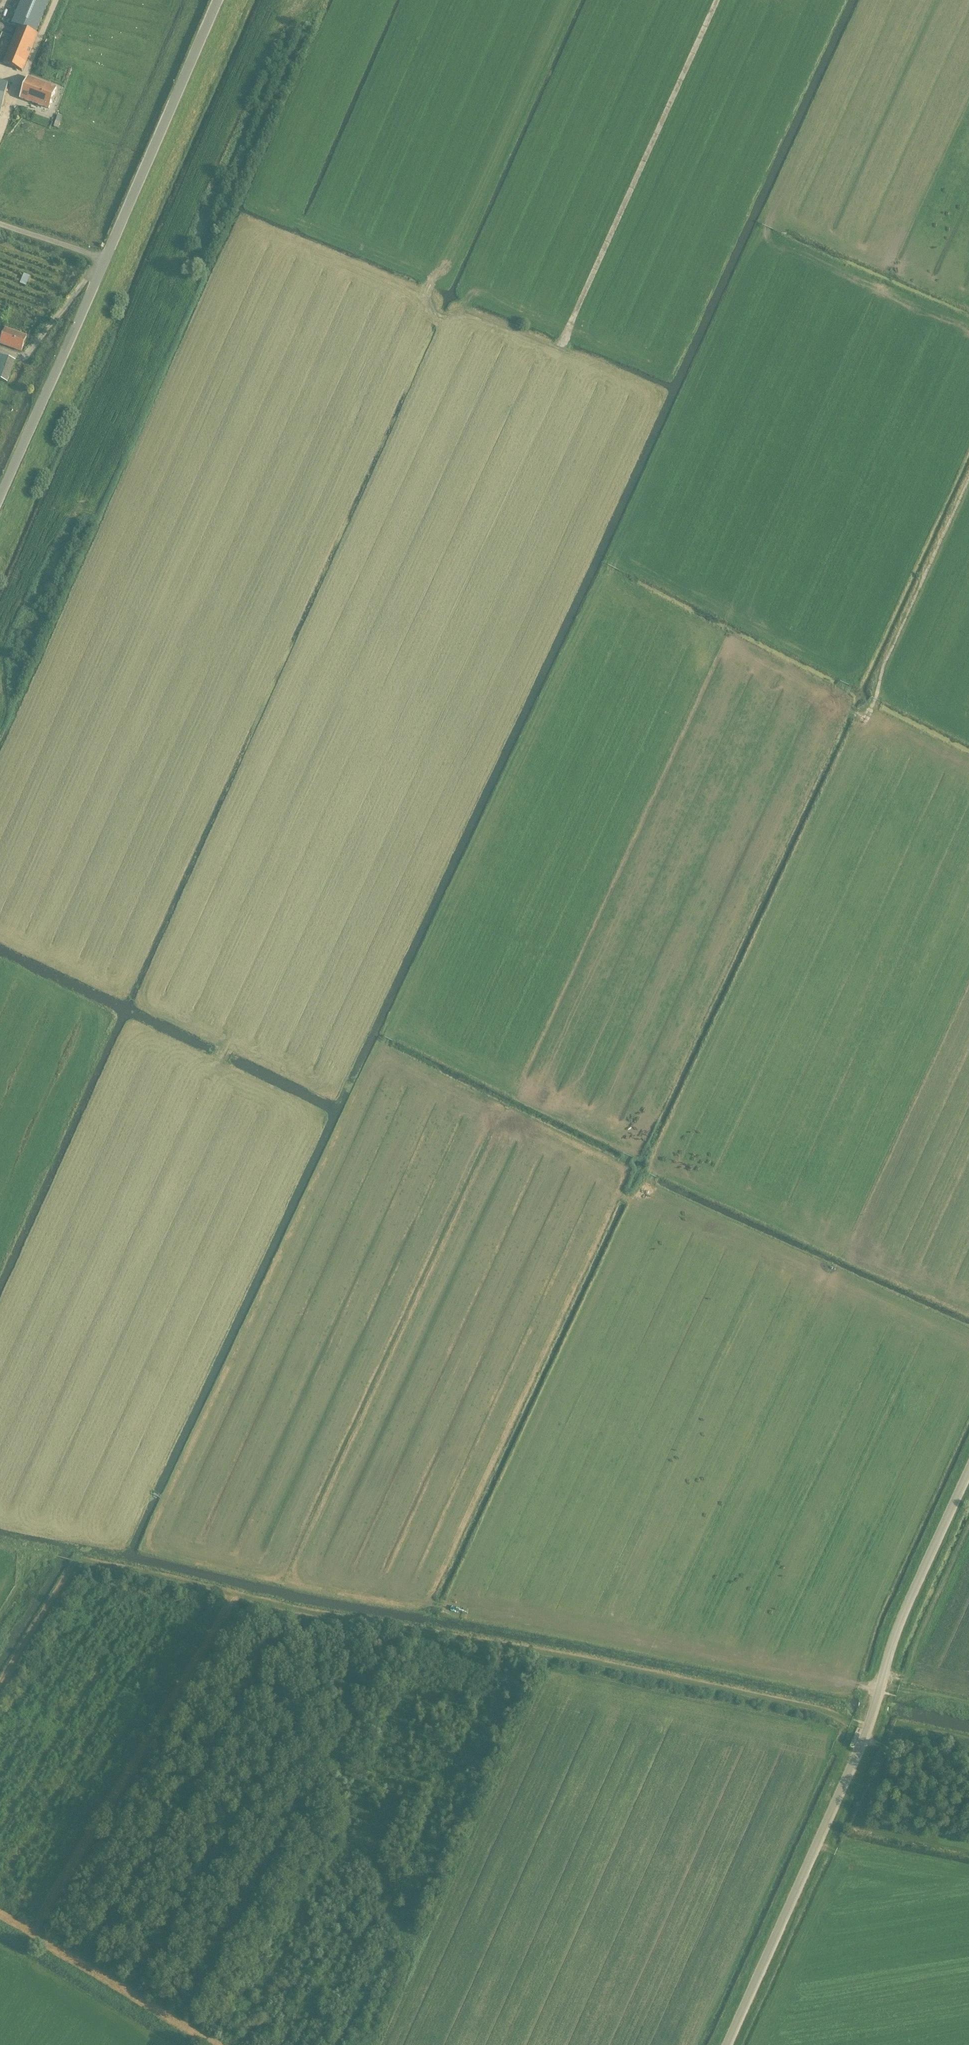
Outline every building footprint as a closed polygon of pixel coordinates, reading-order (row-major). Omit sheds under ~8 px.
[(50,0),(23,0),(13,24),(19,27),(36,33),(50,0)] [(36,33),(19,27),(4,63),(22,71),(38,34),(36,33)] [(49,109),(57,88),(28,77),(20,98),(49,109)] [(0,115),(8,84),(0,82),(0,115)] [(20,283),(27,286),(31,277),(25,274),(20,283)] [(27,336),(5,328),(0,342),(0,344),(22,352),(27,336)] [(16,361),(0,355),(0,380),(8,383),(16,361)]
